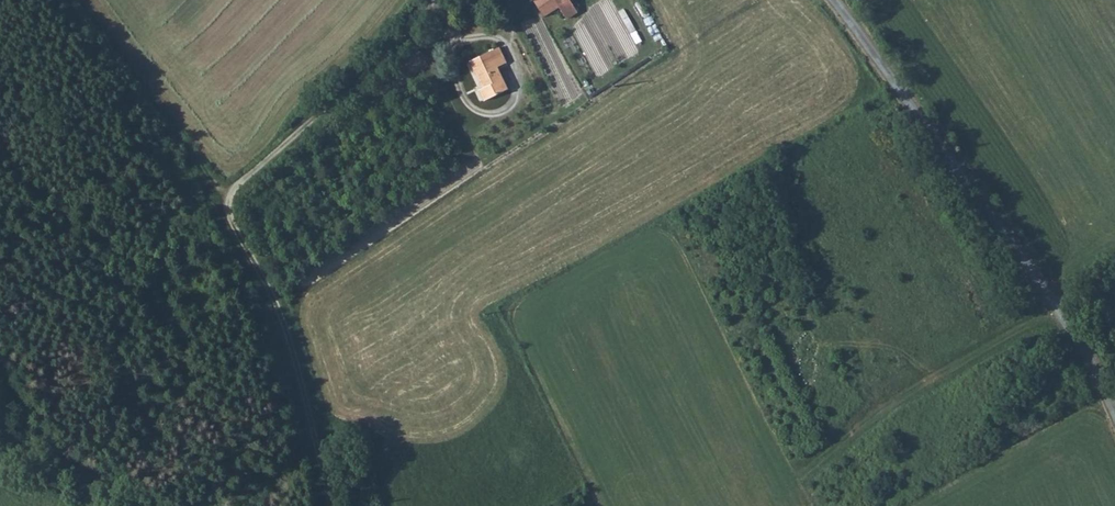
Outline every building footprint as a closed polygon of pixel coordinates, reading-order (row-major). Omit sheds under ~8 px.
[(537,1),(546,14),(562,3),(561,0),(537,0),(537,1)] [(580,8),(575,0),(561,0),(562,3),(570,15),(580,8)] [(499,49),(471,61),(484,90),(479,92),(483,102),(507,91),(497,69),(506,64),(499,49)]
